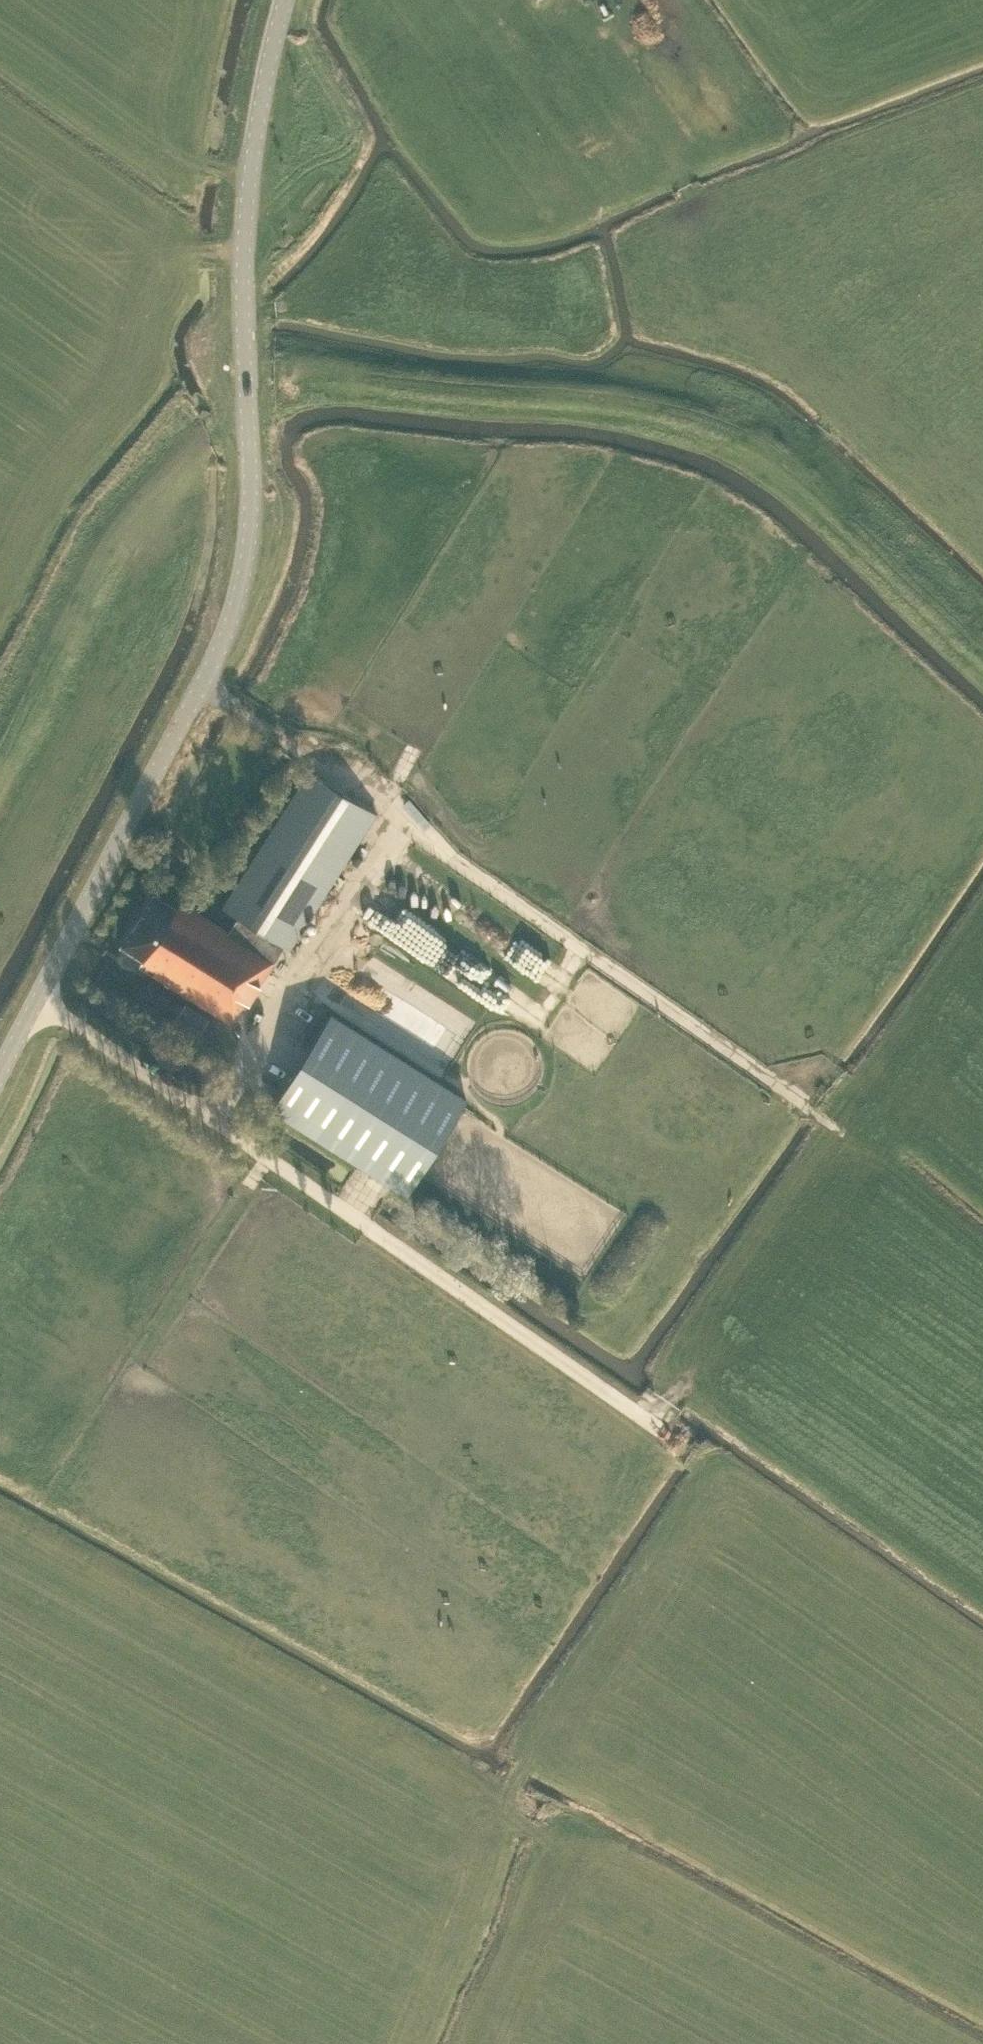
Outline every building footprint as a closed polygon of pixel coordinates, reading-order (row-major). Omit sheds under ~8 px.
[(309,771),(223,907),(238,918),(229,932),(193,909),(192,911),(179,903),(176,907),(154,893),(122,945),(144,959),(140,965),(232,1023),(243,1005),(246,1007),(285,946),(291,949),(377,814),(309,771)] [(176,1017),(169,1030),(189,1042),(197,1029),(176,1017)] [(408,1190),(460,1108),(325,1026),(274,1107),(408,1190)]
